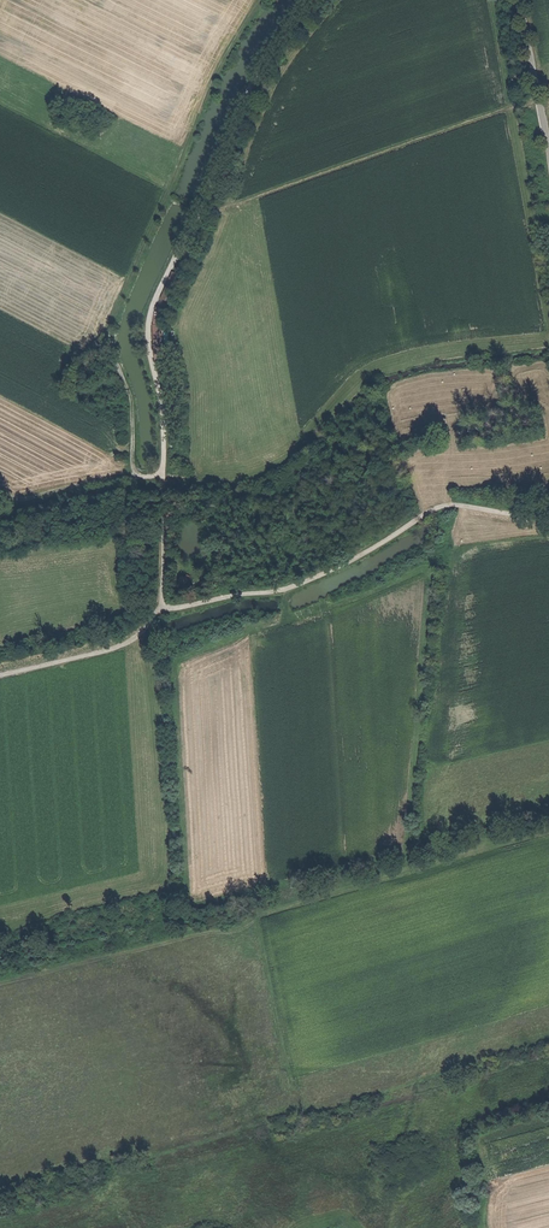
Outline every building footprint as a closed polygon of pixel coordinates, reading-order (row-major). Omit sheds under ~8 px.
[(152,327),(154,347),(163,346),(162,326),(152,327)] [(184,578),(182,576),(178,582),(183,585),(187,580),(184,578)]
